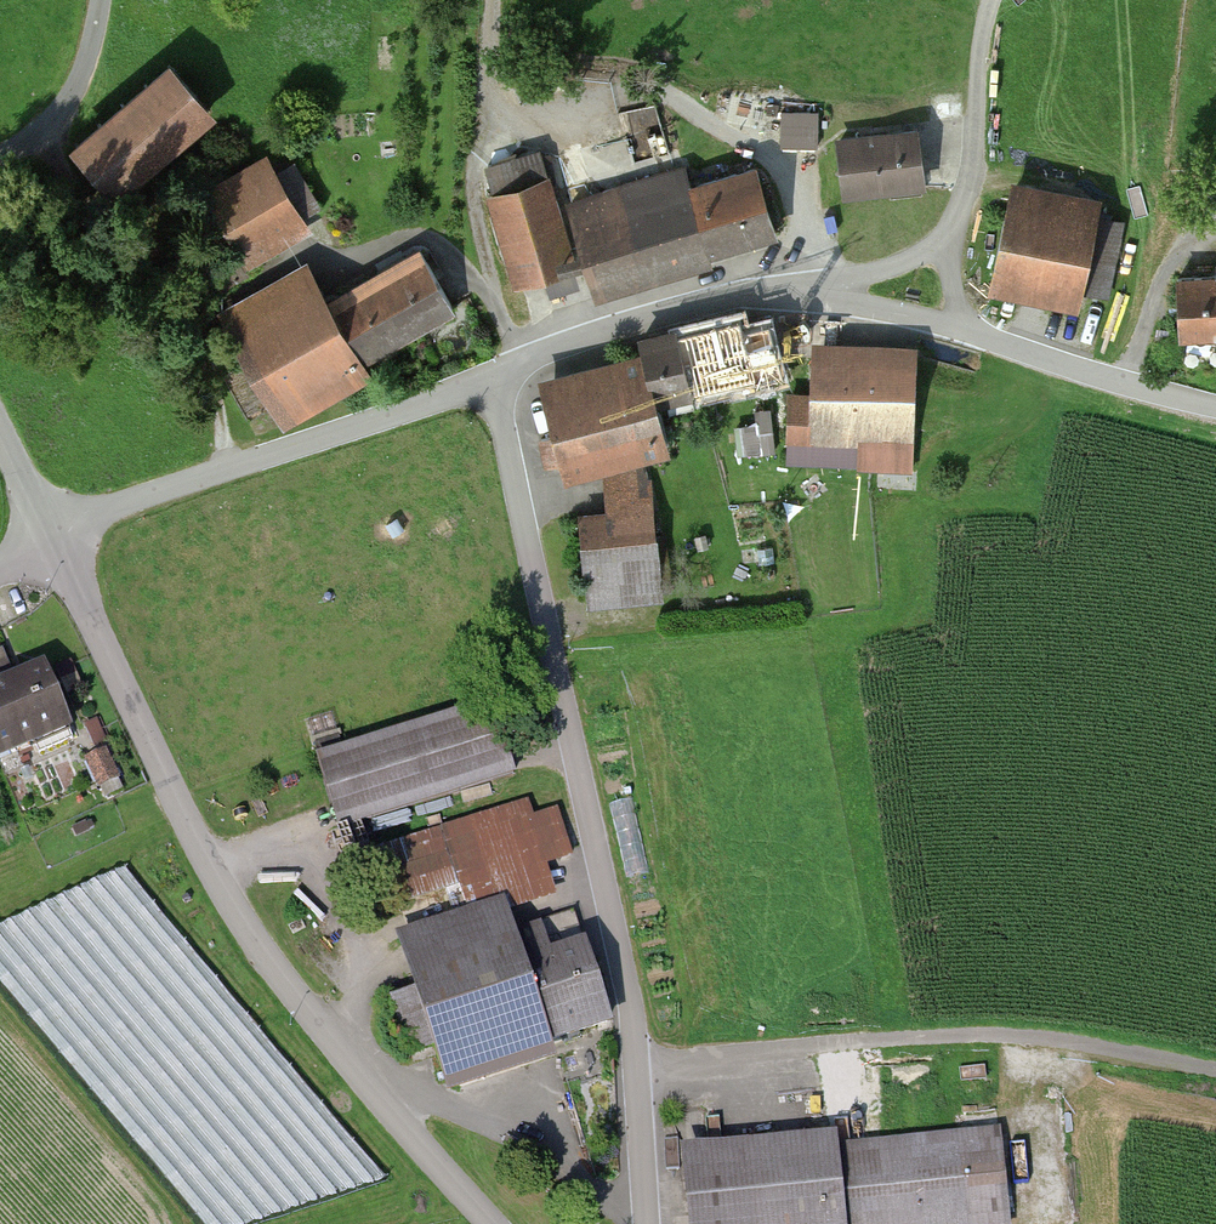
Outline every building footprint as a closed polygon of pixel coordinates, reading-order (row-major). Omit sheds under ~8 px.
[(221,121),(173,65),(72,152),(120,207),(221,121)] [(822,145),(821,110),(783,111),(784,147),(822,145)] [(925,132),(839,143),(848,206),(934,195),(925,132)] [(497,196),(488,199),(517,293),(584,272),(596,310),(716,273),(714,267),(782,246),(759,171),(693,192),(686,169),(564,208),(547,155),(490,172),(497,196)] [(315,236),(270,157),(204,194),(249,273),(315,236)] [(1109,202),(1014,184),(991,300),(1082,318),(1086,299),(1112,305),(1128,223),(1105,219),(1109,202)] [(308,266),(219,316),(287,436),(380,383),(372,369),(456,322),(419,255),(330,305),(308,266)] [(1181,282),(1184,349),(1215,348),(1215,280),(1181,282)] [(644,358),(541,383),(556,439),(538,444),(545,471),(563,468),(567,485),(605,479),(607,517),(581,522),(592,616),(665,607),(660,543),(647,470),(674,464),(664,417),(796,387),(775,324),(750,332),(747,321),(641,344),(644,358)] [(925,349),(815,346),(813,398),(790,397),(787,474),(921,478),(925,349)] [(70,730),(43,665),(0,682),(0,758),(70,730)] [(493,695),(318,753),(344,832),(519,774),(493,695)] [(96,720),(84,725),(93,745),(104,741),(96,720)] [(106,749),(85,758),(93,779),(115,769),(106,749)] [(509,892),(395,932),(416,989),(391,998),(413,1058),(436,1050),(453,1098),(562,1059),(557,1047),(620,1024),(590,940),(554,952),(543,922),(523,929),(509,892)] [(686,1148),(694,1223),(996,1223),(1009,1223),(998,1127),(842,1144),(841,1131),(686,1148)]
